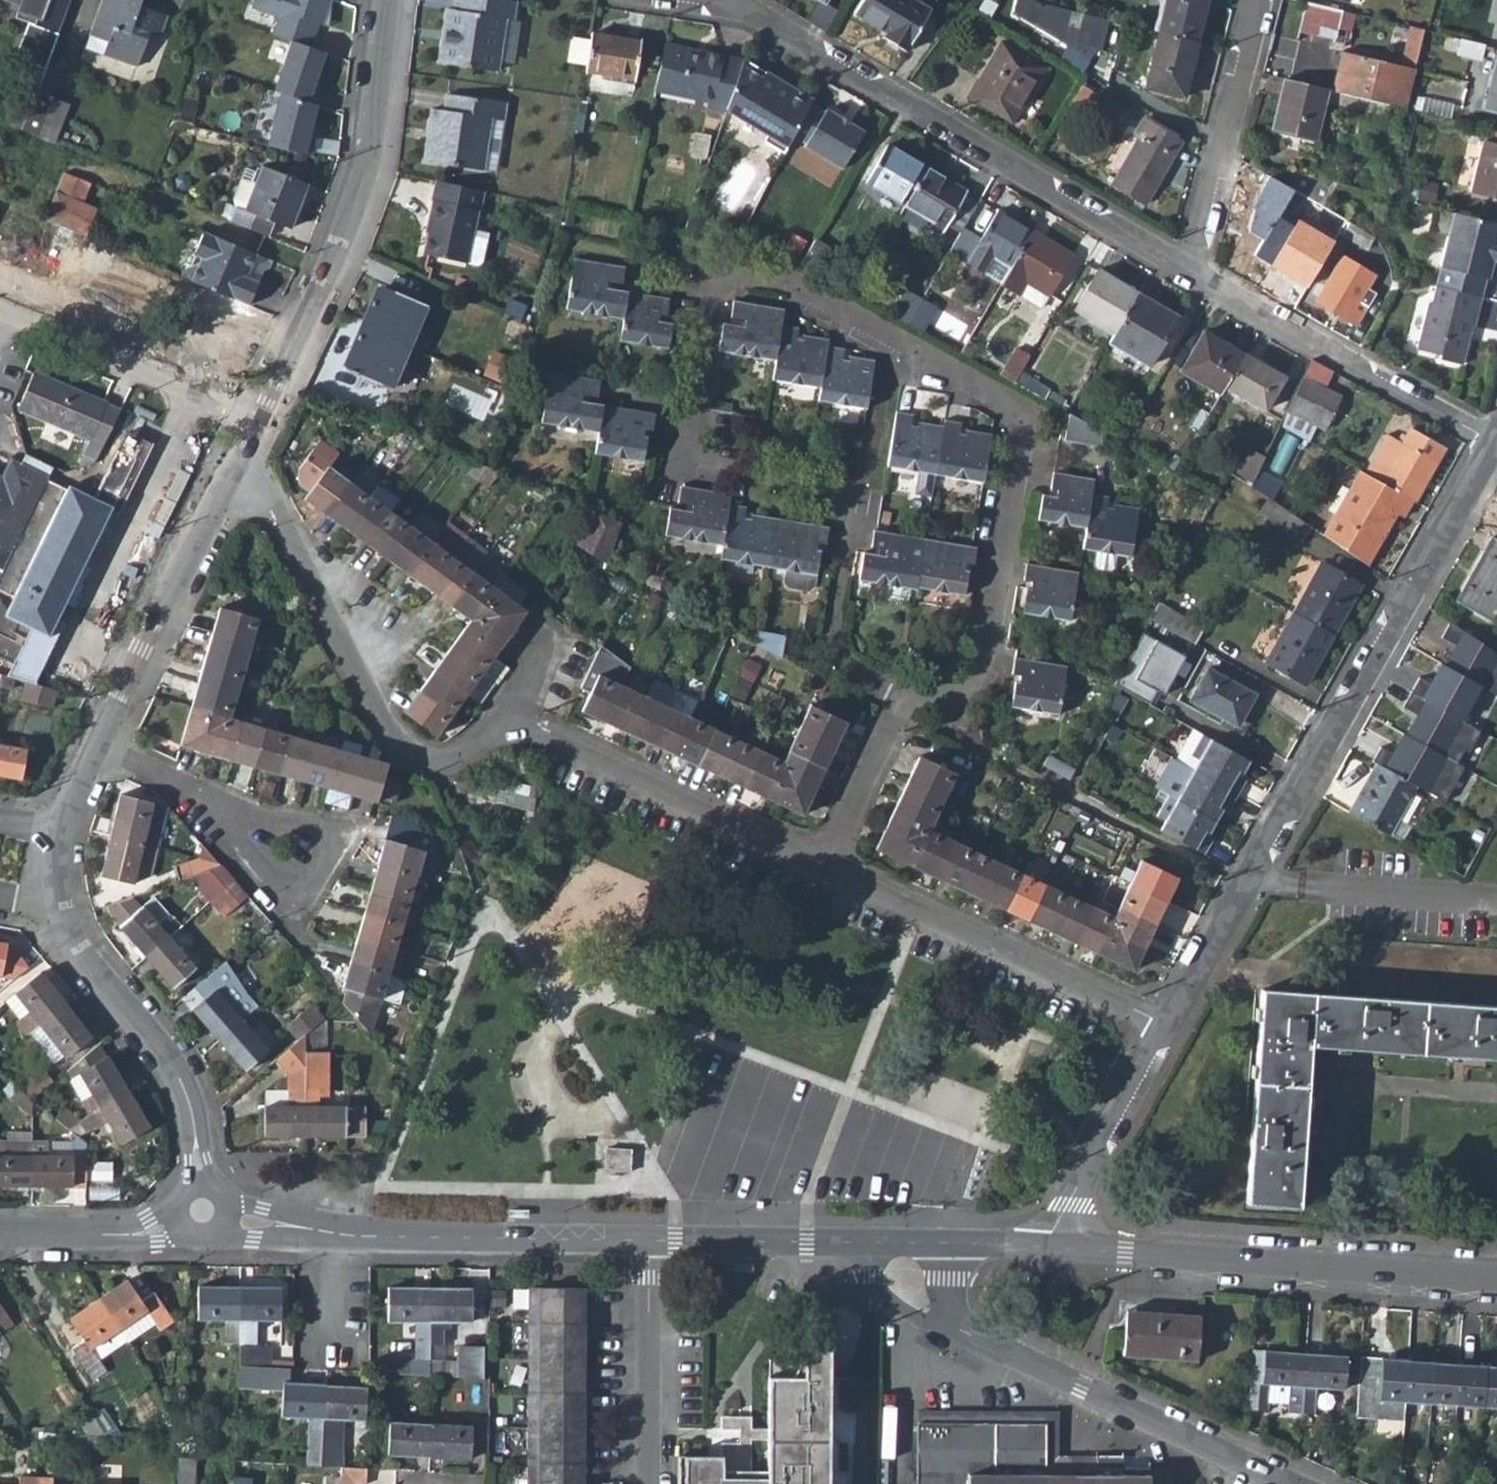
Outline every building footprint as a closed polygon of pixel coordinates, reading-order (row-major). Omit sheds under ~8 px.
[(33,25),(43,0),(22,0),(20,6),(15,18),(33,25)] [(57,33),(69,0),(43,0),(33,25),(57,33)] [(84,48),(135,67),(149,33),(158,37),(166,15),(139,5),(141,0),(101,0),(84,48)] [(273,33),(292,39),(311,45),(319,21),(323,22),(330,0),(254,0),(252,6),(279,14),(273,33)] [(438,60),(497,68),(505,17),(512,19),(514,0),(454,0),(452,9),(446,9),(438,60)] [(855,14),(884,32),(882,36),(906,48),(929,8),(915,0),(863,0),(855,14)] [(1110,17),(1078,10),(1078,9),(1038,0),(1017,0),(1011,25),(1104,46),(1110,17)] [(1158,31),(1197,41),(1207,0),(1165,0),(1158,31)] [(1339,10),(1303,1),(1296,30),(1313,34),(1315,24),(1335,29),(1339,10)] [(1370,17),(1353,13),(1351,22),(1368,26),(1370,17)] [(1422,29),(1410,26),(1407,39),(1419,41),(1422,29)] [(1183,99),(1197,41),(1158,31),(1143,89),(1183,99)] [(639,39),(592,32),(584,73),(632,80),(639,39)] [(311,45),(292,39),(276,89),(282,91),(317,103),(323,85),(315,83),(326,50),(311,45)] [(1419,41),(1407,39),(1401,66),(1413,69),(1419,41)] [(744,62),(744,60),(706,52),(705,58),(690,54),(691,48),(664,41),(655,86),(708,97),(707,104),(727,110),(744,62)] [(999,41),(969,96),(1014,123),(1045,67),(999,41)] [(1485,106),(1496,109),(1496,47),(1485,106)] [(706,52),(691,48),(690,54),(705,58),(706,52)] [(1341,52),(1331,90),(1389,104),(1403,107),(1413,69),(1401,66),(1341,52)] [(725,114),(768,138),(764,146),(782,157),(791,139),(810,104),(812,102),(744,62),(727,110),(725,114)] [(1386,114),(1389,104),(1331,90),(1283,79),(1270,128),(1314,139),(1324,99),(1386,114)] [(1093,91),(1080,83),(1066,107),(1081,114),(1093,91)] [(40,135),(53,97),(37,90),(29,114),(24,128),(40,135)] [(282,91),(268,144),(311,154),(315,134),(311,133),(318,104),(317,103),(282,91)] [(432,107),(424,160),(496,171),(506,100),(445,93),(442,108),(432,107)] [(1415,96),(1411,109),(1414,110),(1433,115),(1447,118),(1451,105),(1415,96)] [(40,135),(57,143),(71,103),(53,97),(40,135)] [(31,106),(20,102),(18,110),(29,114),(31,106)] [(803,150),(842,172),(865,133),(827,110),(825,113),(810,104),(791,139),(805,146),(803,150)] [(9,106),(5,120),(24,128),(29,114),(18,110),(9,106)] [(1139,134),(1111,184),(1143,205),(1182,139),(1142,117),(1134,131),(1139,134)] [(1487,128),(1483,140),(1481,140),(1470,192),(1496,199),(1496,130),(1487,128)] [(865,179),(905,203),(925,168),(885,144),(865,179)] [(1366,249),(1372,237),(1322,208),(1286,186),(1239,158),(1235,176),(1366,249)] [(257,178),(244,209),(228,202),(224,201),(219,212),(232,217),(231,219),(267,236),(275,222),(288,227),(308,184),(264,164),(257,178)] [(964,191),(925,168),(905,203),(933,219),(929,226),(940,233),(964,191)] [(83,202),(91,183),(64,170),(43,218),(61,225),(83,234),(96,207),(83,202)] [(1335,182),(1290,171),(1286,186),(1322,208),(1335,182)] [(228,202),(244,209),(257,178),(241,172),(228,202)] [(481,212),(486,190),(434,179),(430,200),(431,200),(428,216),(435,218),(432,233),(428,233),(425,253),(468,262),(475,229),(479,211),(481,212)] [(660,194),(660,205),(679,204),(679,193),(660,194)] [(1431,283),(1477,294),(1481,276),(1486,276),(1496,228),(1496,223),(1429,206),(1424,229),(1443,234),(1431,283)] [(997,210),(967,260),(1001,280),(1011,264),(1031,229),(997,210)] [(428,233),(432,233),(435,218),(428,216),(425,232),(428,233)] [(468,262),(477,264),(482,261),(489,232),(475,229),(468,262)] [(1073,254),(1031,229),(1011,264),(1052,288),(1073,254)] [(203,230),(183,277),(213,290),(246,304),(257,280),(245,275),(255,253),(211,233),(203,230)] [(830,246),(814,236),(800,262),(817,271),(830,246)] [(245,275),(257,280),(267,258),(255,253),(245,275)] [(1341,256),(1314,300),(1354,323),(1365,304),(1358,298),(1372,274),(1341,256)] [(624,317),(628,289),(607,285),(609,279),(621,281),(623,271),(624,265),(575,257),(567,307),(624,317)] [(1001,282),(1042,306),(1052,288),(1011,264),(1001,282)] [(1072,308),(1113,332),(1137,291),(1096,267),(1072,308)] [(1477,294),(1432,284),(1428,300),(1425,303),(1415,348),(1441,354),(1440,359),(1457,363),(1467,323),(1464,322),(1467,310),(1473,312),(1477,294)] [(391,385),(407,348),(417,325),(426,304),(383,286),(370,314),(367,313),(343,366),(391,385)] [(905,288),(891,312),(907,321),(921,297),(905,288)] [(667,346),(671,321),(665,320),(670,296),(628,289),(624,317),(620,338),(667,346)] [(1179,315),(1137,291),(1113,332),(1108,341),(1150,365),(1179,315)] [(937,306),(921,297),(907,321),(923,330),(937,306)] [(722,346),(779,354),(784,323),(787,306),(735,299),(733,315),(748,317),(747,325),(731,322),(725,322),(722,346)] [(1473,312),(1467,310),(1464,322),(1467,323),(1470,324),(1473,312)] [(784,323),(779,354),(775,375),(825,383),(832,342),(833,333),(807,331),(806,335),(799,334),(800,325),(784,323)] [(407,348),(417,352),(427,329),(417,325),(407,348)] [(1178,370),(1219,394),(1224,384),(1243,353),(1202,330),(1178,370)] [(832,342),(825,383),(823,398),(872,405),(879,357),(867,355),(854,354),(854,357),(846,355),(848,344),(832,342)] [(1014,380),(1030,352),(1016,344),(999,372),(1014,380)] [(1285,377),(1243,353),(1224,384),(1266,410),(1285,377)] [(1302,374),(1325,385),(1331,371),(1310,359),(1307,363),(1302,374)] [(107,400),(34,369),(18,405),(91,437),(91,435),(104,441),(121,408),(106,402),(107,400)] [(602,429),(606,403),(583,399),(584,392),(597,395),(600,386),(601,377),(561,370),(554,421),(602,429)] [(1340,392),(1325,385),(1302,374),(1279,425),(1315,445),(1340,392)] [(656,411),(606,403),(602,429),(598,452),(645,461),(649,435),(645,435),(646,429),(652,430),(656,411)] [(1105,430),(1068,409),(1064,439),(1102,445),(1105,430)] [(917,413),(900,410),(892,465),(923,470),(920,492),(936,494),(939,472),(947,424),(921,421),(921,424),(916,423),(917,413)] [(948,418),(947,424),(939,472),(989,480),(996,432),(971,428),(970,432),(964,431),(965,420),(948,418)] [(383,435),(390,425),(381,422),(376,431),(383,435)] [(1386,433),(1364,473),(1412,499),(1414,501),(1445,446),(1409,426),(1401,440),(1386,433)] [(15,660),(25,642),(41,649),(82,566),(144,439),(127,432),(95,496),(69,484),(65,494),(44,484),(49,475),(12,458),(3,474),(0,473),(0,653),(15,660)] [(435,734),(465,694),(480,673),(491,658),(526,611),(494,587),(473,571),(327,464),(338,449),(318,435),(295,465),(300,485),(308,490),(303,497),(468,620),(403,711),(435,734)] [(418,449),(425,440),(414,436),(410,442),(418,449)] [(82,566),(89,570),(152,443),(144,439),(82,566)] [(1247,446),(1234,475),(1251,486),(1266,454),(1247,446)] [(479,481),(489,467),(480,463),(471,475),(479,481)] [(1085,520),(1090,486),(1092,471),(1055,464),(1052,482),(1059,483),(1058,490),(1045,488),(1041,512),(1085,520)] [(488,488),(500,472),(491,467),(489,467),(479,481),(488,488)] [(1401,517),(1412,499),(1364,473),(1359,470),(1323,534),(1367,562),(1397,513),(1401,517)] [(44,484),(65,494),(69,484),(49,475),(44,484)] [(725,541),(731,502),(732,491),(684,484),(681,500),(694,501),(693,510),(679,506),(672,506),(667,532),(725,541)] [(1085,520),(1082,542),(1097,545),(1116,548),(1132,550),(1139,501),(1112,497),(1112,501),(1106,500),(1107,489),(1090,486),(1085,520)] [(1301,540),(1311,526),(1267,497),(1258,512),(1301,540)] [(771,565),(778,517),(754,513),(753,518),(747,517),(749,505),(731,502),(725,541),(722,557),(771,565)] [(631,526),(598,512),(578,543),(608,562),(631,526)] [(786,567),(816,572),(820,549),(816,548),(817,541),(829,543),(831,526),(778,517),(771,565),(786,567)] [(922,585),(929,536),(878,528),(875,544),(881,545),(880,551),(867,549),(863,577),(922,588),(922,585)] [(981,544),(929,536),(922,585),(966,592),(971,566),(967,565),(968,559),(978,561),(981,544)] [(1456,599),(1491,618),(1496,607),(1496,539),(1490,536),(1456,599)] [(1095,555),(1115,558),(1116,548),(1097,545),(1095,555)] [(1078,565),(1027,556),(1023,574),(1039,576),(1038,584),(1029,584),(1025,608),(1070,616),(1078,565)] [(482,560),(473,571),(494,587),(503,575),(482,560)] [(1322,560),(1294,610),(1335,633),(1363,583),(1322,560)] [(816,573),(786,567),(784,580),(788,585),(809,589),(814,585),(816,573)] [(1204,625),(1158,600),(1155,606),(1149,618),(1194,642),(1204,625)] [(1422,616),(1483,657),(1490,648),(1429,604),(1422,616)] [(217,605),(179,743),(377,800),(388,762),(231,717),(258,618),(217,605)] [(1307,680),(1335,633),(1294,610),(1266,660),(1307,680)] [(762,628),(760,643),(786,657),(789,632),(762,628)] [(1145,630),(1117,681),(1157,702),(1184,652),(1145,630)] [(1067,663),(1017,654),(1013,671),(1021,673),(1019,680),(1016,679),(1013,705),(1059,712),(1067,663)] [(493,683),(496,685),(507,670),(491,658),(480,673),(493,683)] [(738,677),(752,684),(761,666),(747,659),(738,677)] [(1207,667),(1190,698),(1223,716),(1225,713),(1238,720),(1253,693),(1207,667)] [(465,694),(479,704),(493,683),(480,673),(465,694)] [(617,682),(598,673),(581,709),(601,718),(617,682)] [(13,678),(0,674),(0,686),(11,689),(13,678)] [(664,703),(690,715),(700,695),(656,676),(647,695),(664,703)] [(51,708),(56,690),(25,680),(20,699),(51,708)] [(751,685),(739,680),(731,696),(743,702),(751,685)] [(617,682),(601,718),(625,730),(642,693),(617,682)] [(642,693),(625,730),(647,741),(664,703),(647,695),(642,693)] [(1435,718),(1429,714),(1412,703),(1401,695),(1372,736),(1407,761),(1435,718)] [(1412,703),(1429,714),(1434,707),(1418,695),(1412,703)] [(797,727),(834,743),(845,719),(808,702),(797,727)] [(664,703),(647,741),(671,752),(689,715),(664,703)] [(689,715),(671,752),(691,761),(708,724),(689,715)] [(1114,739),(1123,725),(1113,720),(1104,735),(1114,739)] [(708,724),(691,761),(717,774),(734,736),(708,724)] [(787,748),(824,765),(834,743),(797,727),(787,748)] [(1241,769),(1247,758),(1199,731),(1189,749),(1198,755),(1193,765),(1238,790),(1244,777),(1232,770),(1235,766),(1241,769)] [(734,736),(717,774),(740,784),(757,746),(734,736)] [(0,742),(0,773),(19,777),(25,747),(0,742)] [(757,746),(740,784),(762,795),(773,771),(779,757),(757,746)] [(773,771),(813,790),(824,765),(787,748),(782,758),(779,757),(773,771)] [(1048,751),(1044,759),(1070,774),(1075,766),(1048,751)] [(955,770),(917,753),(907,776),(945,792),(955,770)] [(1359,797),(1351,811),(1390,833),(1417,785),(1382,764),(1362,798),(1359,797)] [(1230,803),(1238,790),(1193,765),(1188,775),(1178,770),(1167,790),(1214,817),(1221,805),(1214,801),(1217,796),(1230,803)] [(762,795),(801,813),(807,802),(813,790),(773,771),(762,795)] [(945,792),(907,776),(896,800),(934,818),(945,792)] [(1164,813),(1159,825),(1204,850),(1212,836),(1198,827),(1202,824),(1209,827),(1214,817),(1167,790),(1157,808),(1164,813)] [(120,794),(110,834),(157,845),(165,813),(151,810),(153,801),(120,794)] [(934,818),(896,800),(885,823),(924,841),(930,826),(934,818)] [(924,841),(885,823),(880,835),(875,847),(912,864),(924,841)] [(924,841),(912,864),(937,876),(954,838),(930,826),(924,841)] [(153,864),(157,845),(110,834),(101,874),(135,882),(139,861),(153,864)] [(345,988),(342,1000),(354,1013),(372,1033),(382,998),(387,980),(402,924),(406,910),(409,902),(415,877),(423,848),(383,838),(342,987),(345,988)] [(954,838),(937,876),(960,887),(978,849),(954,838)] [(415,877),(426,880),(433,852),(423,848),(415,877)] [(978,849),(960,887),(983,898),(1000,859),(978,849)] [(173,863),(179,879),(188,875),(220,864),(216,859),(199,855),(173,863)] [(1130,876),(1167,893),(1176,875),(1139,857),(1130,876)] [(1000,859),(983,898),(1006,909),(1024,870),(1000,859)] [(188,875),(210,900),(234,880),(220,864),(188,875)] [(1024,870),(1006,909),(1028,920),(1046,880),(1024,870)] [(1118,901),(1155,920),(1167,893),(1130,876),(1118,901)] [(409,902),(419,905),(426,880),(415,877),(409,902)] [(222,916),(246,894),(234,880),(210,900),(222,916)] [(1070,892),(1046,880),(1028,920),(1052,931),(1070,892)] [(1070,892),(1052,931),(1076,942),(1093,902),(1070,892)] [(140,906),(131,895),(107,904),(110,912),(120,924),(118,926),(145,956),(169,936),(143,905),(140,906)] [(1111,927),(1144,942),(1155,920),(1118,901),(1113,911),(1106,925),(1111,927)] [(1093,902),(1076,942),(1099,953),(1111,927),(1106,925),(1113,911),(1093,902)] [(402,924),(413,928),(417,914),(406,910),(402,924)] [(1111,927),(1099,953),(1132,968),(1144,942),(1111,927)] [(195,966),(169,936),(145,956),(171,986),(195,966)] [(1246,1200),(1297,1203),(1309,1042),(1496,1056),(1496,949),(1340,938),(1336,991),(1261,987),(1246,1200)] [(12,977),(18,949),(6,947),(6,941),(0,940),(0,975),(12,977)] [(12,977),(15,978),(32,965),(18,949),(12,977)] [(41,972),(14,992),(29,1012),(22,1018),(18,1022),(28,1034),(66,1003),(41,972)] [(231,1007),(206,978),(182,998),(218,1039),(254,1008),(242,996),(231,1007)] [(382,998),(397,1002),(402,984),(387,980),(382,998)] [(8,998),(22,1018),(29,1012),(14,992),(8,998)] [(342,1000),(304,1033),(304,1050),(329,1049),(329,1022),(352,1021),(354,1013),(342,1000)] [(91,1035),(66,1003),(28,1034),(35,1043),(47,1035),(64,1056),(91,1035)] [(298,1039),(304,1033),(323,1017),(311,1004),(285,1027),(298,1039)] [(268,1049),(265,1044),(250,1027),(259,1019),(262,1016),(254,1008),(218,1039),(244,1070),(268,1049)] [(250,1027),(265,1044),(273,1037),(259,1019),(250,1027)] [(304,1050),(304,1033),(298,1039),(284,1051),(287,1072),(287,1089),(265,1089),(264,1105),(264,1104),(263,1135),(304,1136),(304,1050)] [(68,1069),(73,1076),(78,1073),(90,1092),(80,1099),(88,1114),(129,1089),(101,1042),(68,1069)] [(329,1049),(304,1050),(304,1136),(364,1136),(365,1104),(317,1104),(317,1099),(317,1089),(329,1089),(329,1049)] [(42,1068),(18,1085),(33,1097),(53,1081),(42,1068)] [(68,1079),(80,1099),(90,1092),(78,1073),(73,1076),(68,1079)] [(9,1098),(33,1115),(33,1097),(18,1085),(9,1098)] [(151,1125),(129,1089),(88,1114),(77,1120),(68,1126),(71,1128),(80,1135),(105,1120),(121,1143),(151,1125)] [(329,1089),(317,1089),(317,1099),(329,1099),(329,1089)] [(62,1107),(56,1116),(68,1126),(77,1120),(62,1107)] [(71,1128),(70,1139),(69,1153),(49,1154),(48,1139),(32,1139),(32,1185),(85,1185),(85,1181),(85,1162),(86,1140),(80,1135),(71,1128)] [(7,1129),(7,1139),(32,1139),(33,1130),(7,1129)] [(32,1185),(32,1139),(7,1139),(0,1139),(0,1184),(32,1185)] [(48,1139),(49,1154),(69,1153),(70,1139),(48,1139)] [(628,1147),(606,1147),(605,1153),(604,1169),(629,1169),(629,1152),(628,1147)] [(111,1163),(85,1162),(85,1181),(110,1182),(111,1163)] [(531,1208),(511,1208),(511,1216),(531,1216),(531,1208)] [(755,1270),(755,1262),(735,1261),(735,1269),(755,1270)] [(127,1279),(98,1298),(119,1331),(147,1312),(156,1324),(161,1330),(173,1322),(154,1293),(142,1301),(127,1279)] [(224,1342),(237,1344),(239,1287),(198,1285),(198,1320),(225,1321),(224,1342)] [(281,1288),(239,1287),(237,1344),(237,1366),(269,1367),(270,1347),(255,1345),(255,1321),(280,1321),(281,1288)] [(471,1287),(431,1288),(430,1339),(443,1339),(444,1322),(470,1322),(471,1287)] [(414,1342),(430,1342),(430,1339),(431,1288),(388,1288),(387,1321),(414,1321),(414,1342)] [(572,1291),(525,1289),(524,1322),(578,1323),(578,1308),(572,1307),(572,1291)] [(107,1370),(101,1361),(93,1349),(119,1331),(98,1298),(69,1317),(84,1340),(71,1349),(92,1380),(107,1370)] [(1016,1316),(1018,1300),(1002,1299),(1002,1314),(1016,1316)] [(11,1319),(0,1303),(0,1328),(11,1319)] [(1120,1355),(1196,1361),(1200,1314),(1125,1309),(1120,1355)] [(127,1343),(128,1344),(156,1324),(147,1312),(119,1331),(127,1343)] [(524,1322),(523,1359),(571,1361),(572,1342),(577,1343),(578,1323),(524,1322)] [(93,1349),(101,1361),(127,1343),(119,1331),(93,1349)] [(455,1346),(454,1378),(479,1379),(479,1346),(455,1346)] [(395,1356),(395,1374),(429,1376),(430,1349),(416,1350),(415,1357),(395,1356)] [(823,1350),(802,1364),(802,1383),(790,1383),(768,1383),(768,1429),(777,1430),(776,1446),(768,1447),(768,1449),(767,1475),(750,1475),(733,1476),(733,1466),(739,1465),(739,1449),(719,1449),(719,1462),(677,1463),(677,1483),(824,1483),(823,1350)] [(1261,1356),(1249,1356),(1244,1406),(1262,1408),(1262,1404),(1264,1385),(1289,1385),(1287,1406),(1286,1412),(1300,1413),(1304,1353),(1262,1350),(1261,1356)] [(1346,1355),(1304,1353),(1300,1413),(1313,1414),(1316,1388),(1343,1389),(1346,1355)] [(1380,1357),(1360,1356),(1357,1398),(1378,1399),(1496,1408),(1496,1365),(1380,1357)] [(523,1359),(522,1395),(576,1398),(576,1378),(571,1378),(571,1361),(523,1359)] [(802,1364),(790,1383),(802,1383),(802,1364)] [(309,1418),(306,1466),(321,1467),(323,1419),(325,1385),(285,1382),(285,1368),(269,1367),(237,1366),(236,1388),(284,1391),(283,1416),(309,1418)] [(367,1386),(325,1385),(323,1419),(364,1420),(367,1386)] [(1262,1404),(1287,1406),(1289,1385),(1264,1385),(1262,1404)] [(522,1395),(522,1430),(569,1432),(569,1414),(576,1415),(576,1398),(522,1395)] [(1044,1424),(1045,1473),(1122,1473),(1122,1455),(1106,1455),(1086,1454),(1064,1454),(1059,1454),(1058,1410),(984,1410),(916,1409),(916,1422),(1044,1424)] [(483,1449),(483,1419),(471,1419),(471,1425),(431,1424),(430,1457),(470,1458),(470,1449),(483,1449)] [(430,1457),(431,1424),(389,1422),(388,1455),(430,1457)] [(1122,1473),(1045,1473),(1044,1424),(916,1422),(916,1483),(1147,1483),(1147,1474),(1132,1474),(1122,1473)] [(719,1436),(739,1436),(739,1449),(739,1465),(733,1466),(733,1476),(750,1475),(750,1449),(768,1449),(768,1447),(776,1446),(777,1430),(768,1429),(768,1436),(750,1436),(750,1423),(719,1423),(719,1436)] [(569,1432),(522,1430),(521,1465),(574,1467),(574,1451),(569,1450),(569,1432)] [(77,1456),(87,1456),(89,1436),(78,1435),(77,1456)] [(179,1457),(177,1483),(195,1483),(196,1458),(179,1457)] [(521,1483),(573,1483),(574,1467),(521,1465),(521,1483)] [(367,1469),(341,1468),(340,1483),(354,1483),(359,1483),(366,1483),(367,1469)]
